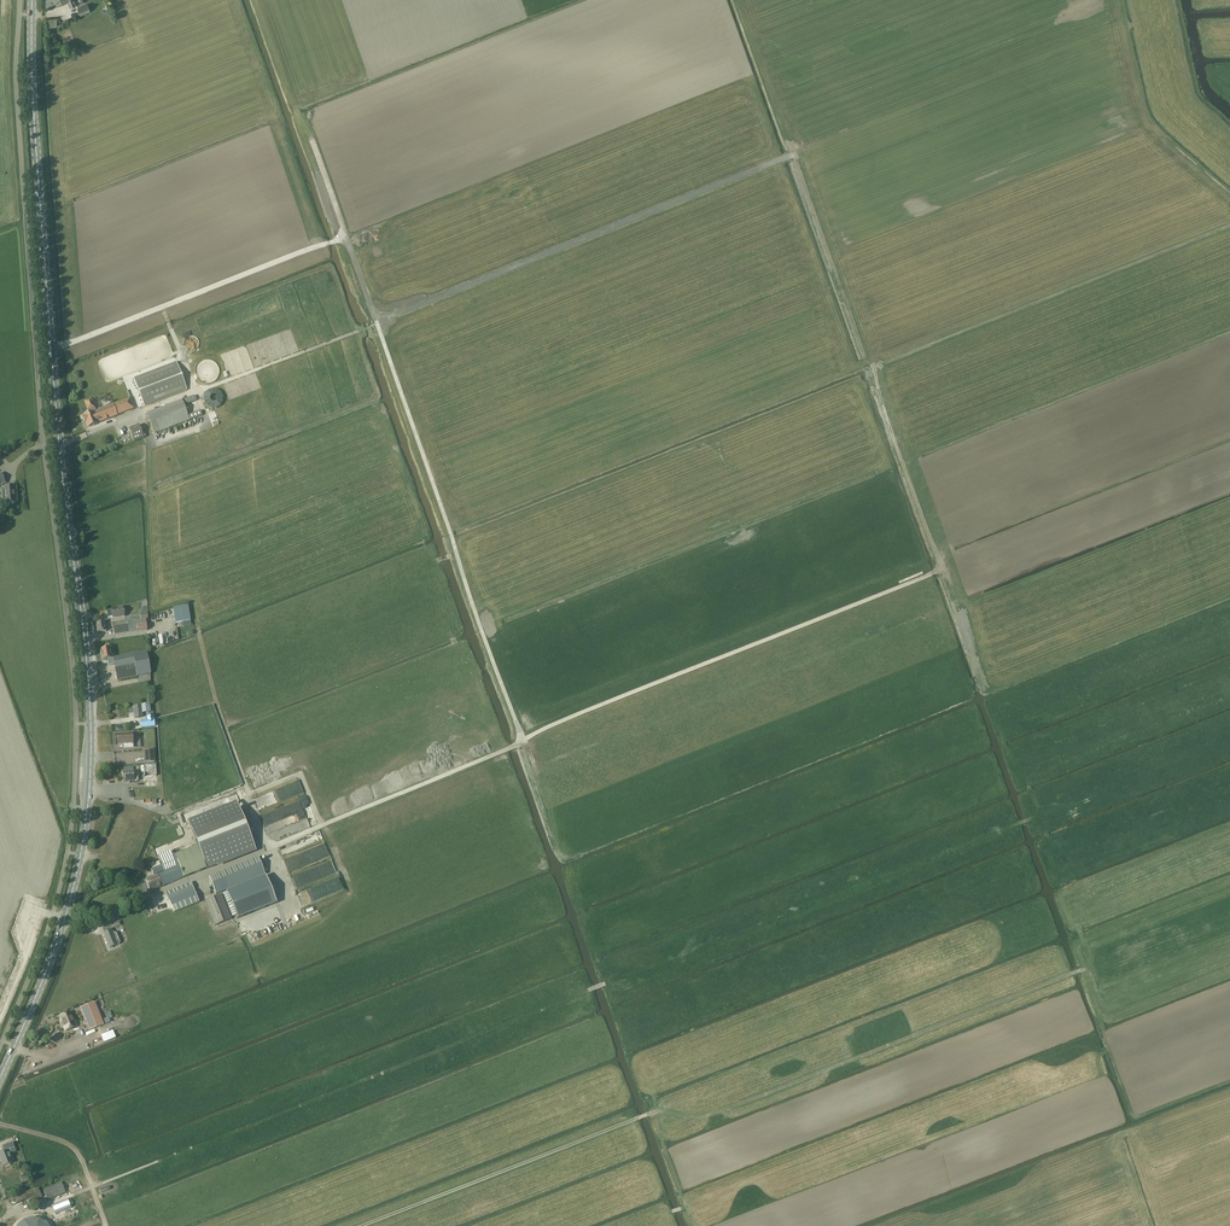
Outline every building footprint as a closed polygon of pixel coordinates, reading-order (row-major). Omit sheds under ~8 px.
[(80,15),(91,11),(88,4),(78,8),(80,15)] [(48,28),(57,27),(57,18),(51,19),(48,19),(48,26),(48,28)] [(144,406),(186,390),(176,363),(134,379),(144,406)] [(155,433),(189,420),(202,415),(200,410),(187,415),(183,406),(196,401),(194,396),(181,401),(147,414),(155,433)] [(134,408),(130,399),(117,403),(113,405),(113,404),(111,405),(108,407),(107,406),(107,407),(104,408),(104,407),(104,408),(100,409),(97,411),(97,410),(96,410),(96,411),(95,411),(94,408),(95,408),(91,399),(85,401),(88,410),(90,410),(91,413),(83,416),(83,417),(85,422),(87,427),(88,427),(89,427),(90,426),(91,425),(101,422),(105,420),(105,421),(105,420),(108,419),(109,419),(108,419),(112,417),(112,418),(112,417),(115,416),(115,417),(115,416),(117,415),(121,413),(134,408)] [(134,442),(144,438),(139,425),(129,429),(134,442)] [(14,493),(13,486),(4,487),(5,490),(2,490),(2,498),(2,499),(3,500),(4,501),(6,502),(6,504),(15,503),(14,498),(15,498),(15,496),(15,493),(14,493)] [(188,605),(173,608),(175,623),(190,621),(188,605)] [(113,617),(124,616),(123,607),(112,609),(112,610),(107,610),(108,617),(113,616),(113,617)] [(114,635),(116,634),(147,630),(146,622),(146,619),(127,621),(127,625),(113,627),(114,635)] [(97,632),(106,631),(105,622),(96,623),(97,632)] [(109,648),(109,645),(105,645),(106,648),(101,649),(103,660),(108,659),(109,665),(114,664),(117,680),(151,674),(146,651),(113,657),(113,658),(111,658),(109,648)] [(135,718),(142,717),(143,717),(142,712),(149,711),(148,705),(141,706),(134,706),(135,718)] [(117,744),(123,744),(123,743),(124,748),(133,747),(133,733),(116,734),(117,744)] [(144,750),(145,763),(155,762),(154,750),(144,750)] [(157,764),(145,764),(145,772),(150,772),(150,776),(157,776),(157,764)] [(133,772),(132,767),(123,768),(123,773),(124,783),(129,783),(129,781),(138,781),(137,775),(133,775),(133,772)] [(306,809),(311,807),(306,795),(300,797),(306,809)] [(187,819),(197,846),(172,856),(170,851),(157,855),(161,864),(150,868),(153,875),(164,871),(164,872),(145,880),(150,891),(183,878),(206,869),(255,849),(246,827),(236,800),(187,819)] [(217,894),(250,881),(264,875),(257,857),(210,877),(217,894)] [(323,870),(325,876),(337,871),(332,860),(325,863),(327,868),(323,870)] [(266,876),(223,893),(232,916),(236,915),(237,919),(277,903),(266,876)] [(174,912),(198,902),(194,892),(193,890),(190,883),(166,893),(169,900),(174,912)] [(215,926),(232,919),(222,894),(204,901),(215,926)] [(109,948),(118,944),(119,943),(120,942),(116,933),(114,932),(113,933),(112,930),(103,934),(109,948)] [(90,1030),(104,1024),(95,1002),(81,1008),(90,1030)] [(73,1028),(74,1027),(72,1022),(74,1021),(72,1017),(71,1017),(70,1012),(59,1016),(61,1021),(63,1026),(65,1031),(69,1029),(70,1030),(72,1029),(73,1028)] [(13,1163),(8,1151),(0,1154),(0,1158),(3,1166),(13,1163)] [(22,1183),(29,1181),(26,1174),(19,1177),(22,1183)] [(47,1200),(62,1193),(65,1192),(61,1183),(43,1190),(47,1200)] [(16,1204),(30,1198),(31,1201),(35,1200),(42,1197),(38,1187),(14,1197),(16,1204)] [(49,1222),(39,1218),(34,1217),(19,1222),(17,1225),(50,1225),(49,1222)]
